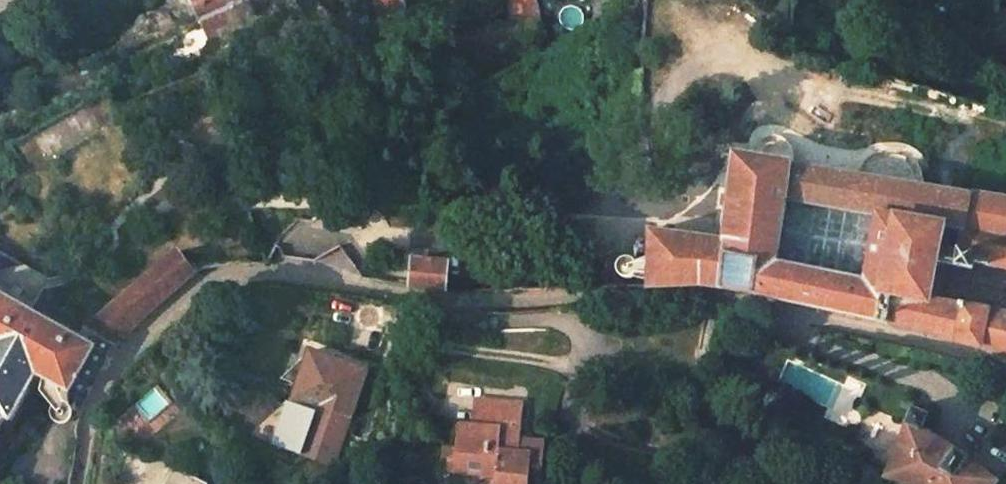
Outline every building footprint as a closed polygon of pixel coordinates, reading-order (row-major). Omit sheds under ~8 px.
[(246,5),(245,0),(189,0),(199,23),(200,25),(246,5)] [(410,20),(403,0),(374,0),(378,12),(384,35),(410,20)] [(514,26),(510,0),(445,0),(445,1),(462,40),(514,26)] [(542,18),(538,0),(510,0),(514,26),(542,18)] [(734,155),(726,223),(679,217),(677,234),(649,230),(647,287),(701,286),(721,288),(750,293),(886,323),(923,332),(956,341),(956,342),(1005,352),(1005,314),(928,298),(935,261),(959,266),(973,269),(974,262),(1005,269),(1005,200),(734,155)] [(581,288),(647,287),(649,230),(622,226),(621,259),(581,259),(581,272),(581,288)] [(31,311),(49,279),(14,259),(0,252),(0,294),(31,311)] [(127,294),(88,328),(97,334),(115,345),(146,313),(188,278),(196,272),(178,252),(127,294)] [(410,286),(445,290),(445,284),(446,278),(447,263),(413,260),(410,286)] [(37,374),(69,392),(92,345),(80,338),(31,311),(0,294),(0,354),(37,374)] [(92,345),(69,392),(88,403),(115,345),(97,334),(88,328),(86,327),(85,329),(80,338),(92,345)] [(365,371),(309,351),(298,382),(294,393),(292,399),(316,408),(312,417),(299,453),(332,465),(344,431),(348,419),(365,371)] [(6,418),(10,421),(28,390),(37,374),(0,354),(0,428),(6,418)] [(523,404),(475,399),(472,425),(457,423),(455,449),(453,472),(494,476),(494,483),(527,483),(528,480),(540,481),(544,441),(519,439),(520,432),(523,404)] [(907,406),(900,444),(888,470),(883,478),(895,483),(998,483),(999,483),(955,449),(921,430),(927,415),(907,406)] [(174,468),(166,483),(205,483),(174,468)]
